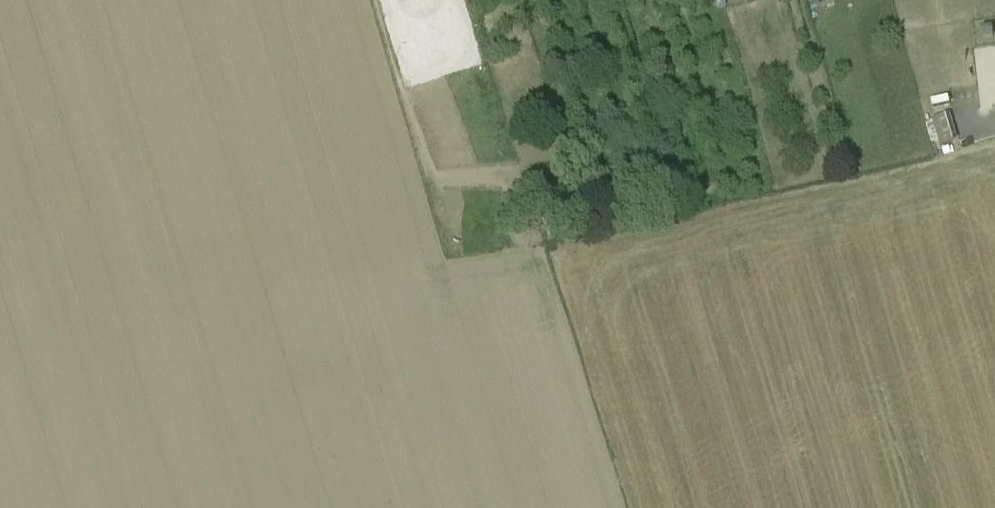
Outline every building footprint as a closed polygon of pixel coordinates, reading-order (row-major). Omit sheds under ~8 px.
[(991,28),(980,29),(982,41),(992,39),(991,28)] [(930,142),(938,140),(939,146),(956,141),(949,115),(931,120),(932,121),(924,123),(930,142)]
